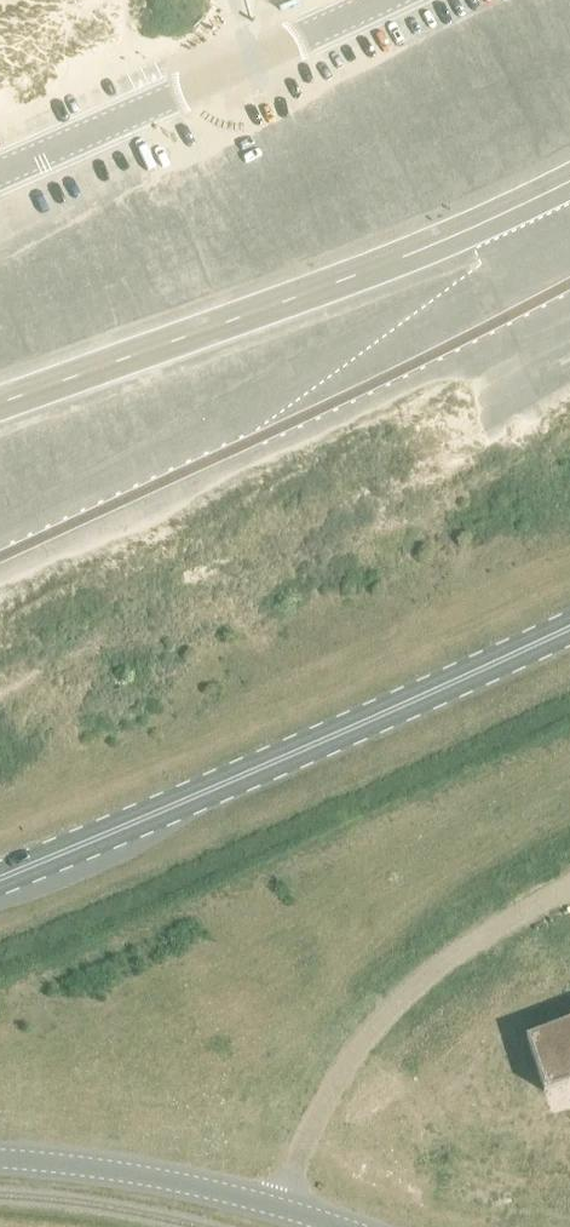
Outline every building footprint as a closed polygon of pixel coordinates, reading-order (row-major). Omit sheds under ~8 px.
[(524,1036),(543,1092),(569,1083),(569,1019),(524,1036)]
